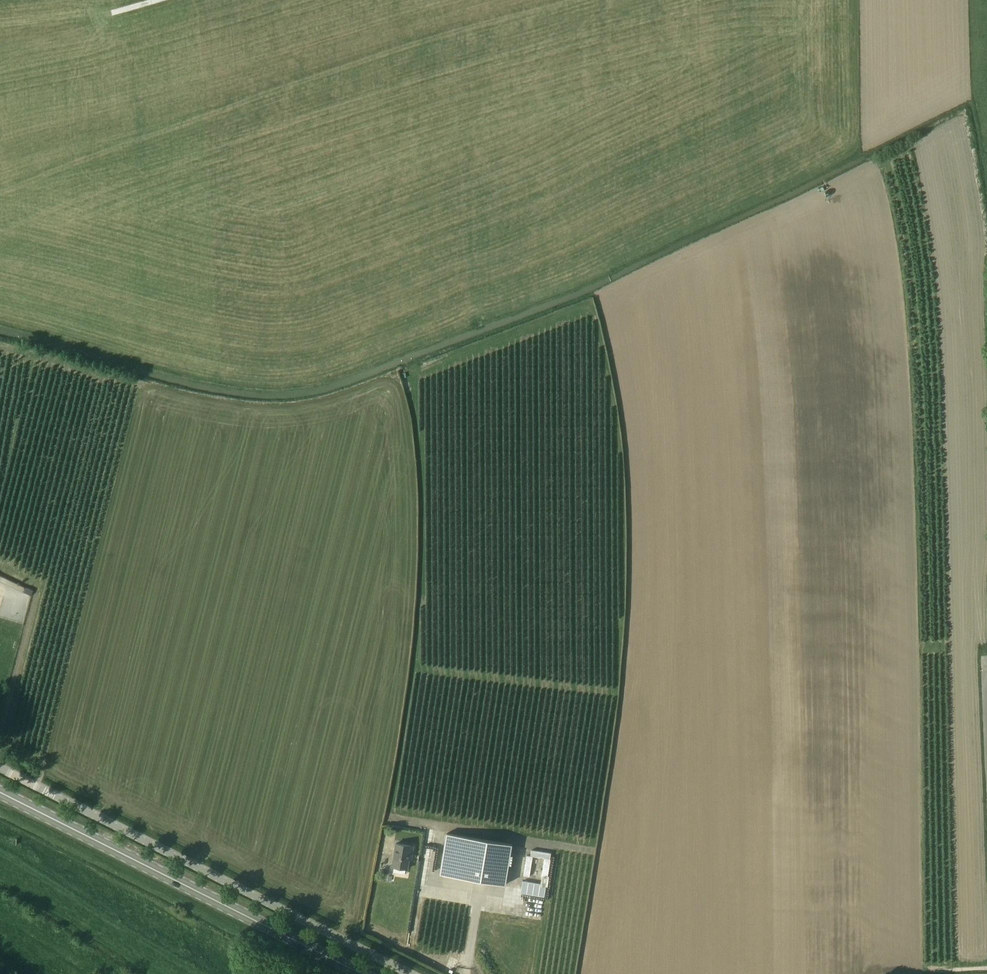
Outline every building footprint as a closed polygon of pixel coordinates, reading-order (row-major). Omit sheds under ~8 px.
[(446,834),(440,874),(505,885),(512,844),(446,834)] [(411,846),(396,844),(392,867),(407,869),(411,846)] [(428,882),(429,861),(421,861),(420,881),(428,882)] [(417,897),(430,898),(431,888),(418,887),(417,897)] [(433,898),(446,900),(448,891),(435,889),(433,898)]
